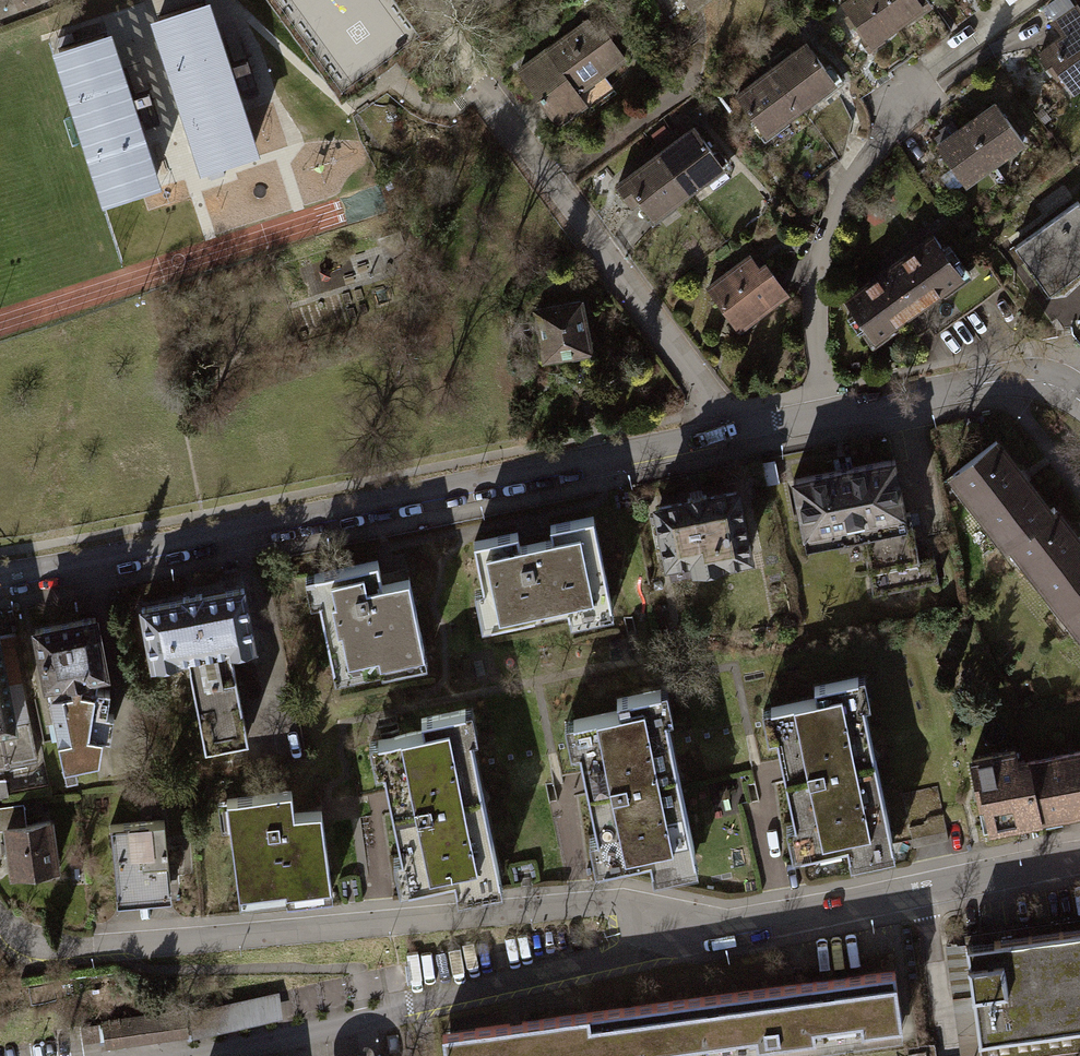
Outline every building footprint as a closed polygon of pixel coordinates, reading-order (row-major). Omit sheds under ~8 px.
[(336,87),(348,103),(423,50),(388,0),(275,0),(336,87)] [(837,3),(860,36),(856,40),(861,47),(894,23),(878,0),(841,0),(837,3)] [(894,23),(926,0),(878,0),(894,23)] [(152,2),(115,12),(121,33),(157,23),(152,2)] [(204,2),(157,16),(207,168),(253,153),(204,2)] [(1058,36),(1079,20),(1079,14),(1074,5),(1049,23),(1058,36)] [(584,18),(512,70),(553,126),(582,105),(573,92),(622,57),(599,25),(592,29),(584,18)] [(1033,53),(1051,79),(1056,75),(1068,93),(1079,85),(1079,20),(1058,36),(1033,53)] [(106,34),(59,48),(109,200),(155,185),(106,34)] [(778,48),(762,61),(797,108),(831,82),(802,43),(784,56),(778,48)] [(749,80),(730,94),(761,134),(797,108),(762,61),(745,73),(749,80)] [(992,102),(962,123),(991,163),(1021,141),(992,102)] [(962,123),(931,145),(945,167),(933,176),(946,195),(991,163),(962,123)] [(666,131),(649,144),(684,191),(719,166),(689,126),(672,139),(666,131)] [(637,163),(618,177),(648,217),(684,191),(649,144),(632,156),(637,163)] [(1010,245),(1045,294),(1079,269),(1079,210),(1073,200),(1010,245)] [(931,233),(840,298),(869,338),(900,316),(960,273),(931,233)] [(746,253),(701,286),(718,308),(725,303),(742,324),(785,292),(762,260),(755,265),(746,253)] [(960,273),(900,316),(913,335),(925,329),(930,334),(997,286),(979,261),(960,273)] [(578,299),(531,308),(535,329),(528,330),(533,359),(559,353),(566,357),(579,355),(587,349),(578,299)] [(992,441),(948,476),(1003,544),(1006,542),(1047,510),(992,441)] [(890,459),(788,479),(801,544),(853,534),(866,598),(937,583),(931,555),(916,558),(907,514),(901,515),(890,459)] [(732,494),(653,510),(665,569),(744,553),(732,494)] [(1006,542),(1062,611),(1079,596),(1079,544),(1051,507),(1047,510),(1006,542)] [(512,533),(468,542),(485,624),(564,608),(567,622),(610,613),(590,518),(546,527),(548,537),(515,544),(512,533)] [(372,562),(302,576),(308,605),(318,603),(334,678),(421,661),(405,580),(377,585),(372,562)] [(239,590),(139,610),(149,662),(183,655),(201,744),(243,735),(226,650),(249,645),(239,590)] [(1062,611),(1079,633),(1079,596),(1062,611)] [(97,613),(30,627),(41,688),(46,687),(62,763),(97,755),(100,733),(109,733),(112,711),(104,709),(107,688),(95,686),(97,675),(108,673),(97,613)] [(29,758),(5,635),(0,636),(0,766),(29,758)] [(814,698),(759,710),(766,738),(775,736),(793,820),(800,819),(806,849),(846,840),(850,860),(892,851),(859,703),(866,704),(860,676),(811,687),(814,698)] [(612,709),(560,719),(567,750),(575,748),(593,835),(603,833),(609,861),(652,852),(655,870),(691,862),(661,716),(656,717),(650,689),(609,697),(612,709)] [(392,758),(382,760),(399,850),(407,849),(413,880),(455,872),(458,889),(503,881),(475,729),(463,731),(458,707),(425,714),(427,724),(388,732),(392,758)] [(966,756),(975,802),(981,801),(985,824),(1034,815),(1024,761),(1016,762),(1013,748),(966,756)] [(1024,761),(1034,815),(1079,806),(1079,750),(1024,761)] [(286,793),(229,800),(232,823),(224,824),(232,891),(284,884),(286,898),(325,894),(315,811),(289,814),(286,793)] [(160,819),(106,825),(113,888),(167,882),(160,819)] [(47,821),(3,826),(8,875),(53,870),(47,821)] [(966,940),(980,1038),(1079,1024),(1079,924),(1009,934),(966,940)] [(631,1007),(638,1055),(673,1055),(899,1025),(891,971),(631,1007)] [(188,1010),(194,1037),(282,1018),(276,991),(188,1010)] [(101,1018),(104,1046),(188,1035),(185,1007),(101,1018)] [(631,1007),(439,1033),(443,1055),(638,1055),(631,1007)]
